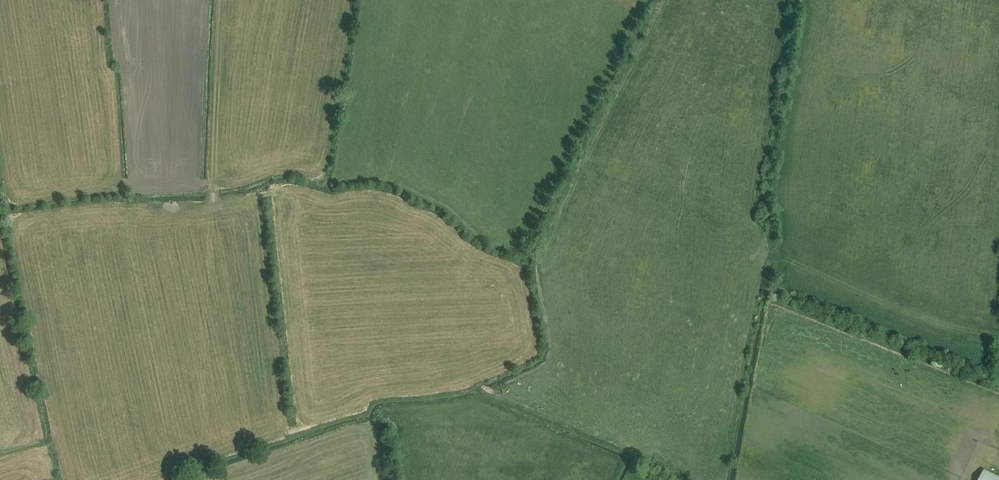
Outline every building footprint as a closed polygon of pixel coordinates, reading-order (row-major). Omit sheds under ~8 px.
[(984,470),(979,479),(998,479),(998,477),(984,470)]
